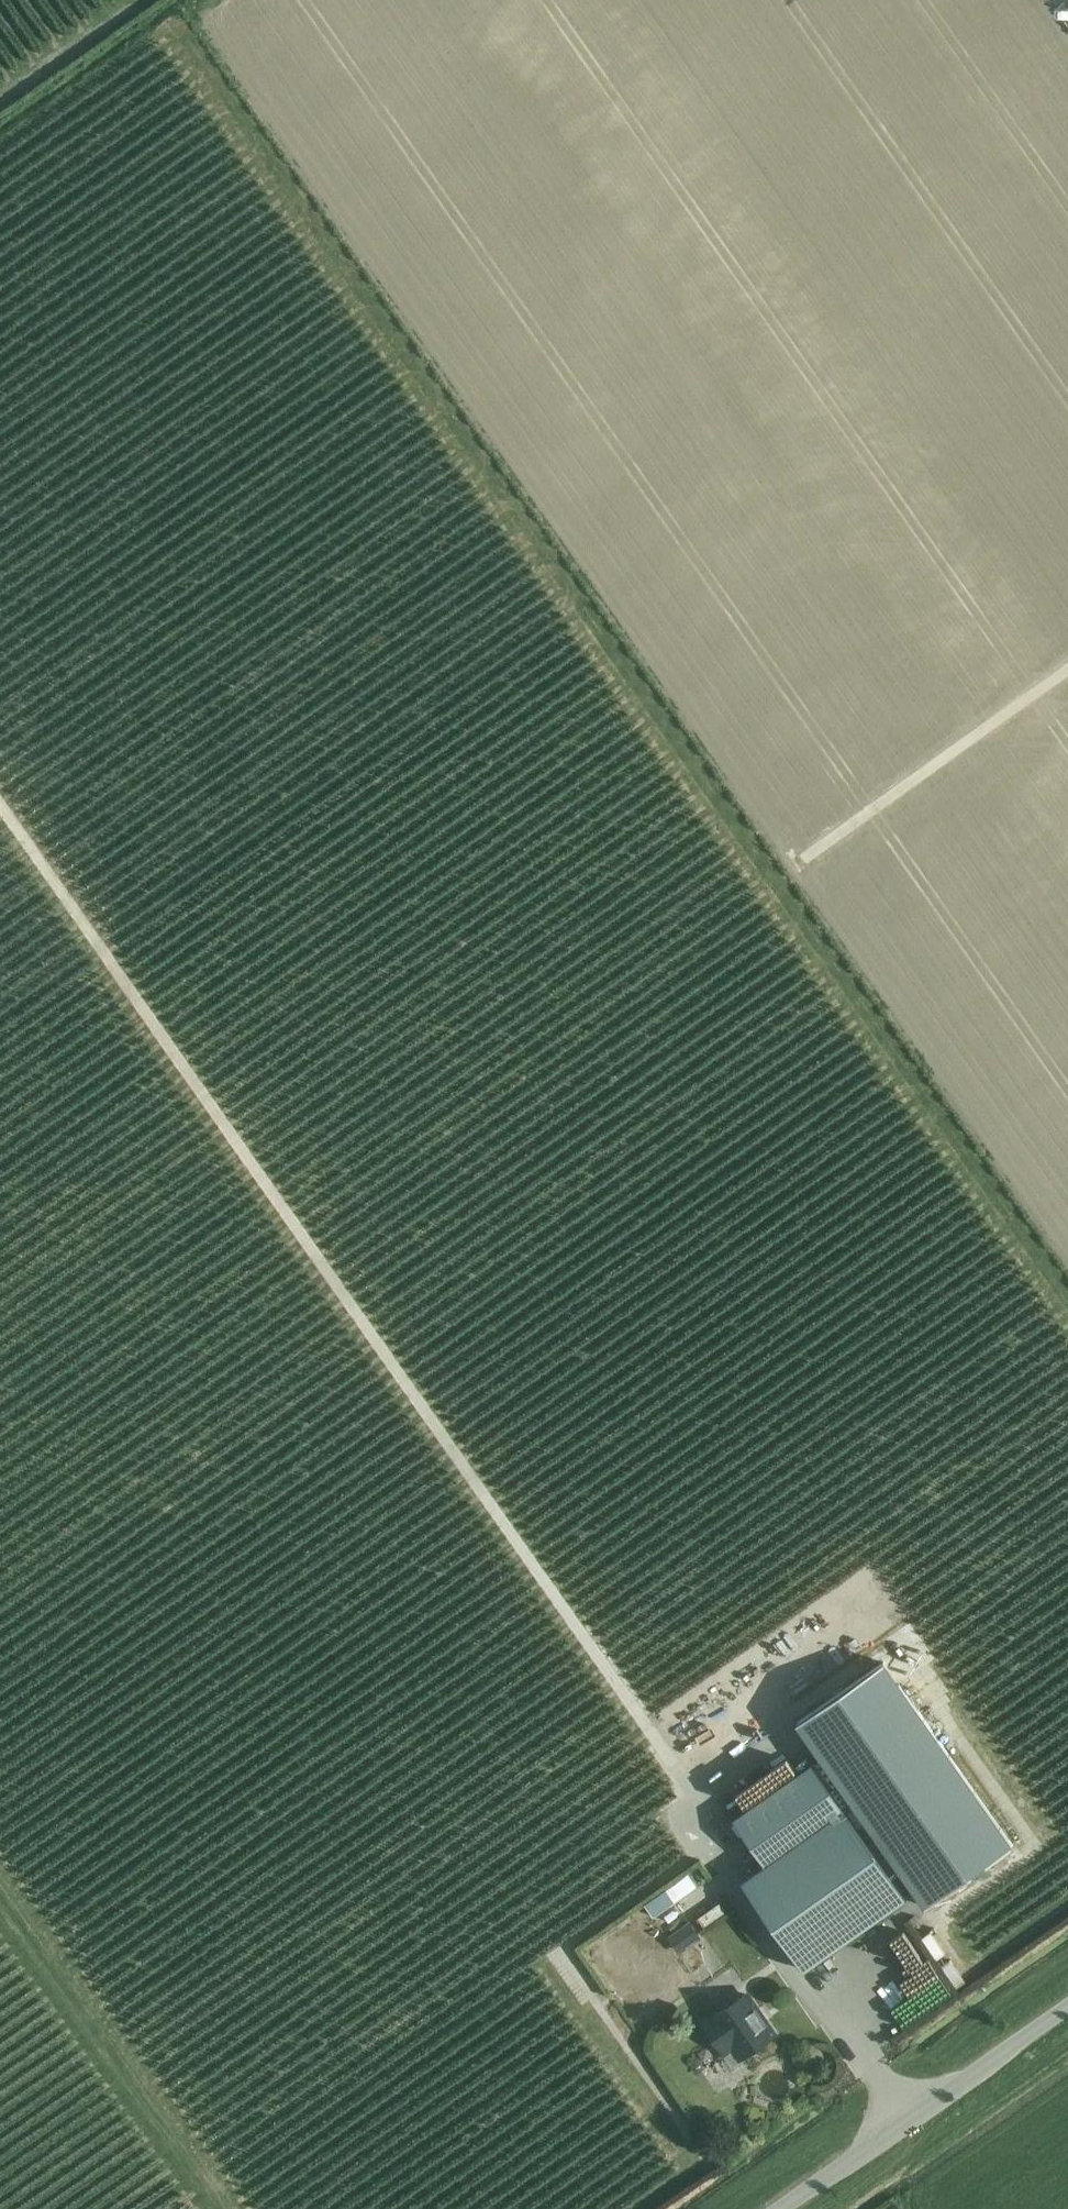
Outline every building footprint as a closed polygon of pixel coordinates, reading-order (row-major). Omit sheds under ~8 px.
[(1013,1846),(883,1662),(797,1722),(926,1907),(1013,1846)] [(843,1807),(812,1764),(734,1819),(764,1862),(830,1816),(832,1819),(743,1882),(804,1970),(906,1898),(845,1810),(841,1813),(839,1810),(843,1807)] [(706,1859),(696,1864),(703,1880),(714,1875),(706,1859)] [(667,1889),(645,1905),(654,1917),(675,1901),(667,1889)] [(689,1922),(668,1937),(680,1954),(701,1938),(689,1922)] [(696,1955),(679,1966),(694,1989),(711,1978),(696,1955)] [(713,2017),(714,2018),(705,2024),(718,2043),(727,2037),(742,2057),(774,2034),(746,1994),(734,2002),(728,1992),(716,2001),(723,2011),(713,2017)]
